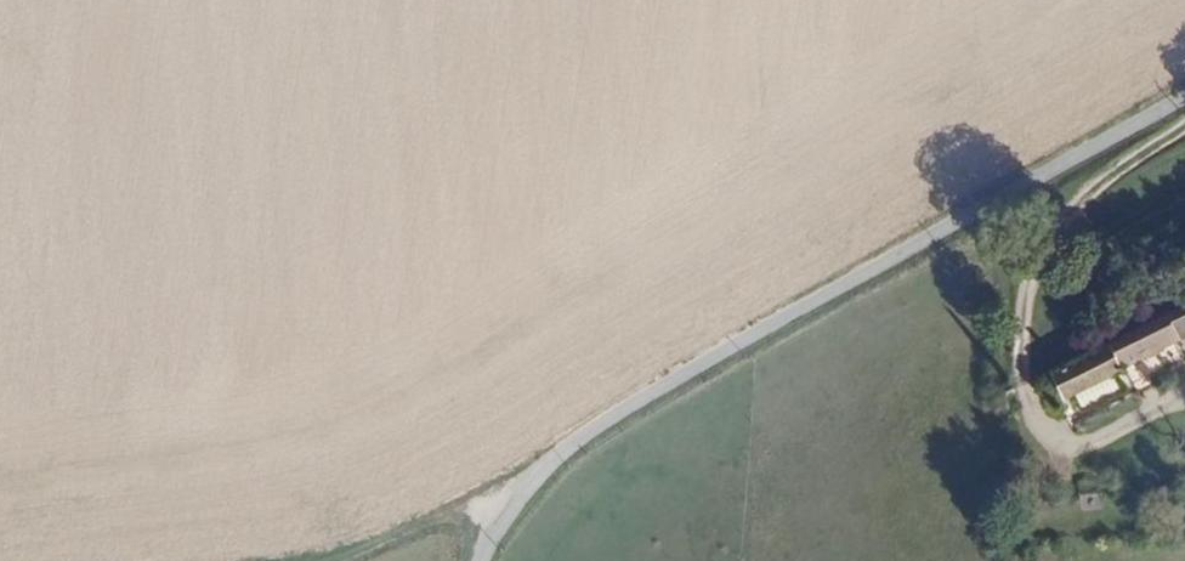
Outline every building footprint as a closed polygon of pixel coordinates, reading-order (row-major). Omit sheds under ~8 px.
[(1181,341),(1184,339),(1184,313),(1171,320),(1181,341)] [(1052,374),(1066,401),(1125,372),(1123,370),(1181,341),(1171,320),(1169,317),(1114,344),(1112,345),(1052,374)]
